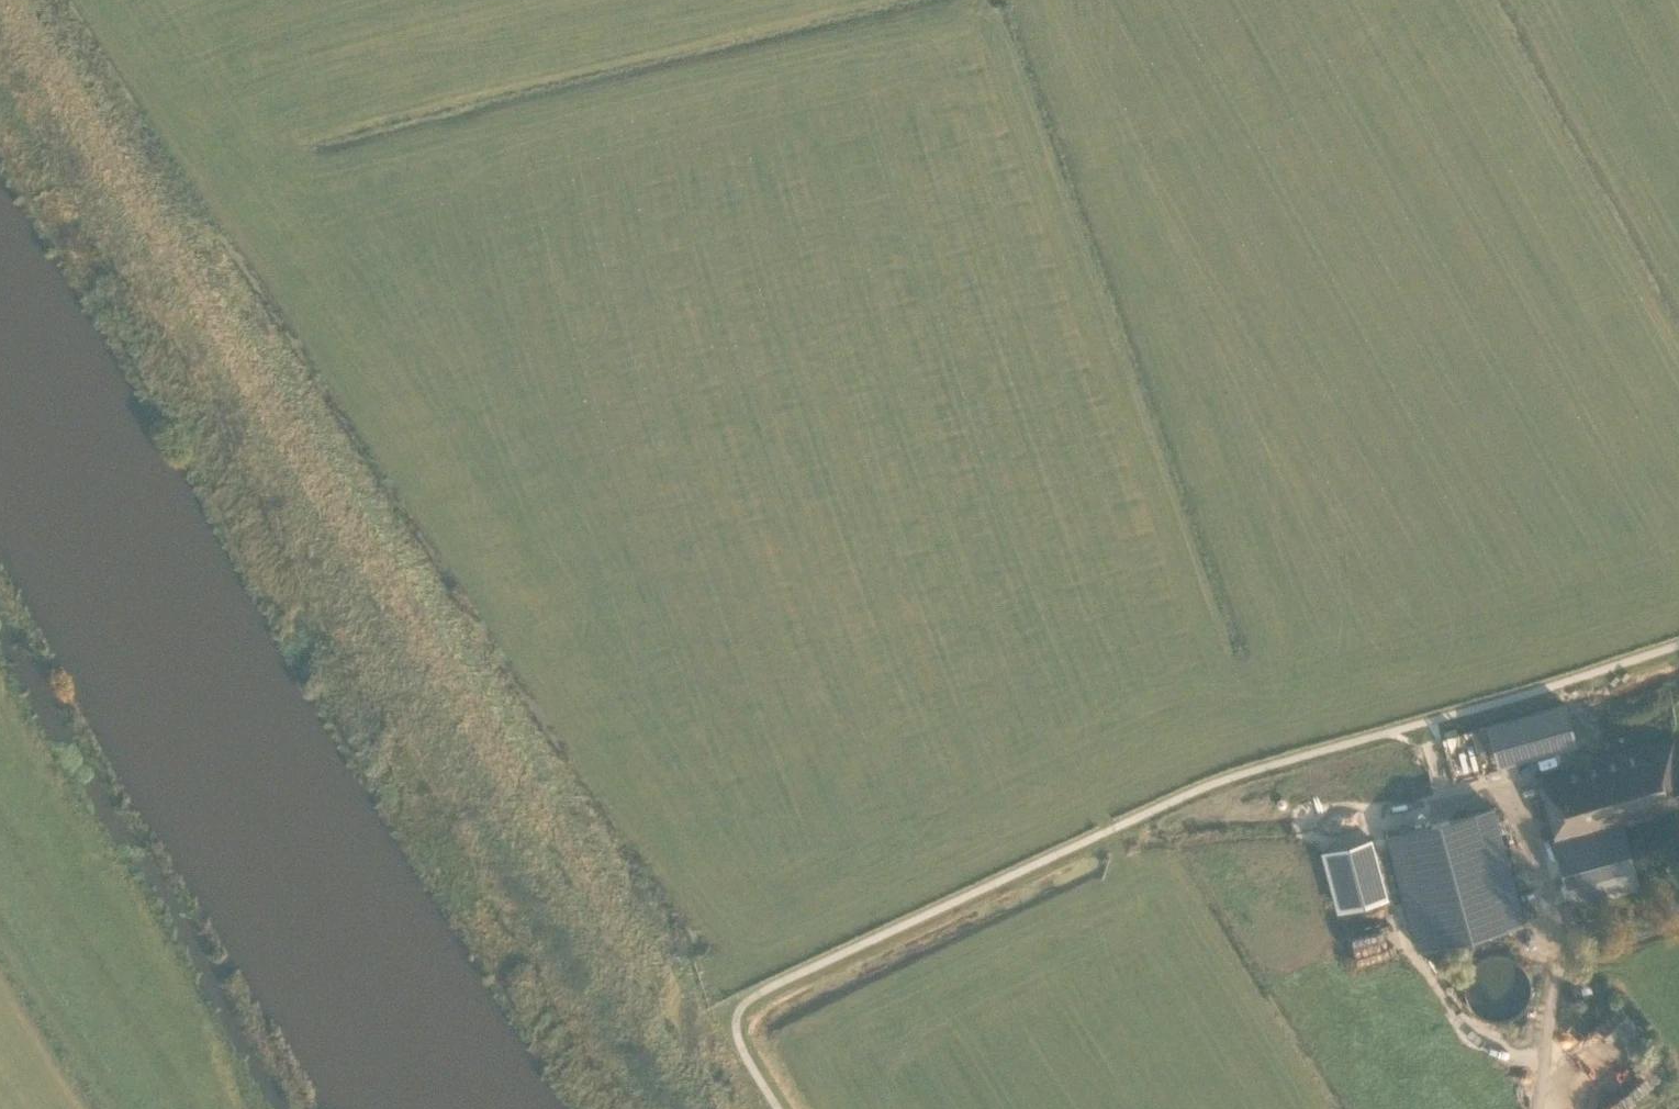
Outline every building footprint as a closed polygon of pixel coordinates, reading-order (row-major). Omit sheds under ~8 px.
[(1576,741),(1566,702),(1471,727),(1476,747),(1494,742),(1499,762),(1576,741)] [(1674,735),(1539,771),(1557,840),(1621,823),(1623,823),(1668,811),(1666,803),(1678,800),(1678,753),(1674,735)] [(1524,918),(1493,804),(1389,832),(1419,947),(1524,918)] [(1635,881),(1621,823),(1557,840),(1571,898),(1635,881)] [(1387,895),(1372,837),(1324,850),(1339,908),(1387,895)]
